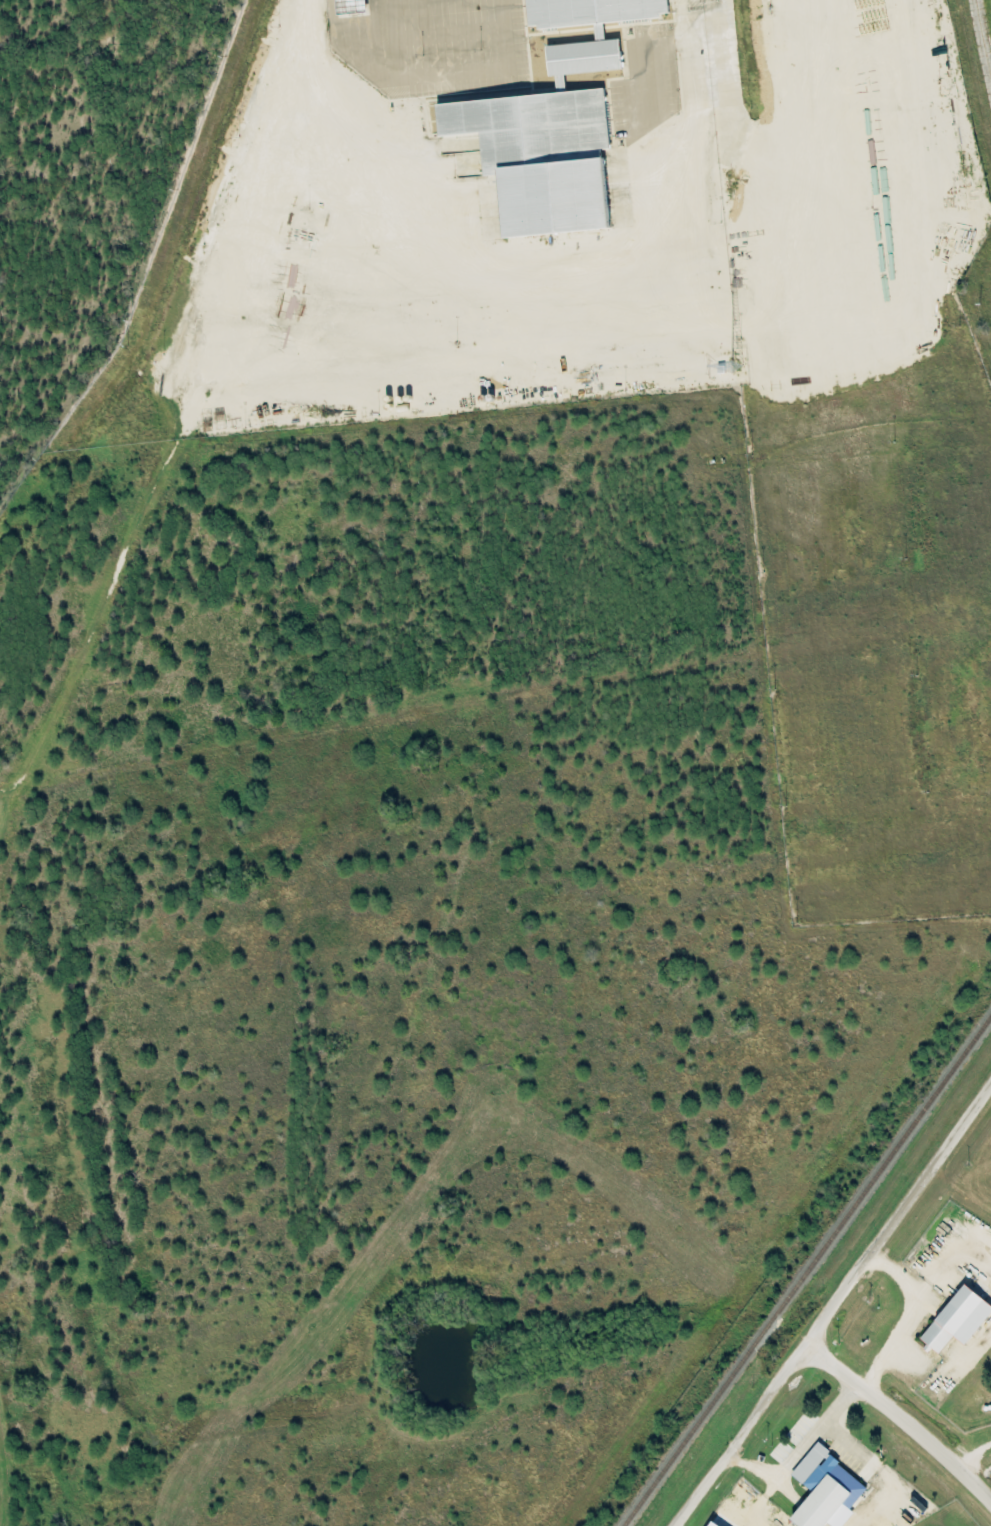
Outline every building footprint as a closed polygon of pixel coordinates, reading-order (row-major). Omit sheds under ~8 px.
[(349,9),(345,9),(345,4),(341,4),(342,13),(370,10),(369,0),(348,0),(349,9)] [(670,0),(528,0),(531,31),(595,25),(597,42),(607,41),(605,24),(671,18),(670,0)] [(566,76),(623,71),(621,41),(548,47),(550,78),(556,77),(557,89),(567,89),(566,76)] [(438,105),(441,138),(483,134),(486,180),(502,178),(507,239),(612,230),(606,150),(611,150),(606,91),(438,105)] [(965,1285),(923,1341),(941,1355),(955,1337),(968,1347),(990,1317),(990,1304),(965,1285)] [(799,1525),(827,1525),(829,1524),(832,1525),(845,1525),(855,1513),(851,1510),(870,1487),(817,1445),(793,1476),(815,1493),(793,1521),(799,1525)]
